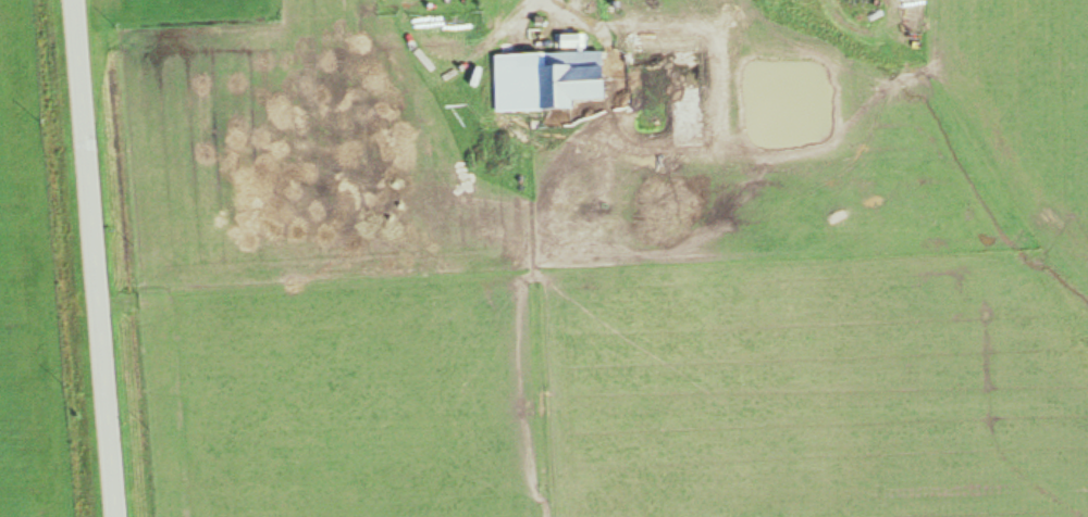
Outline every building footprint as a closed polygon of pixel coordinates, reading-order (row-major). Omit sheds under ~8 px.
[(579,99),(613,99),(612,50),(545,52),(546,110),(579,109),(579,99)]
